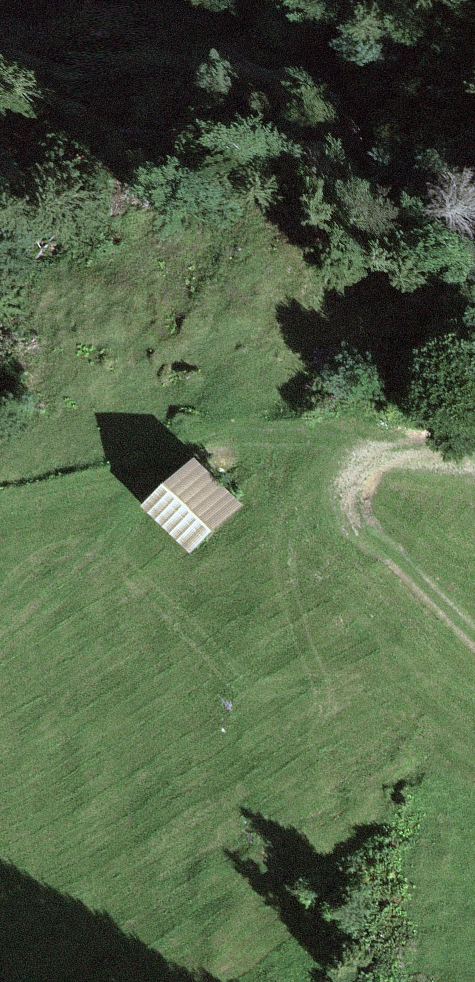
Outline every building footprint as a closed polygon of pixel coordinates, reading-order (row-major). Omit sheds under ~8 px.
[(201,459),(151,505),(192,555),(250,506),(201,459)]
